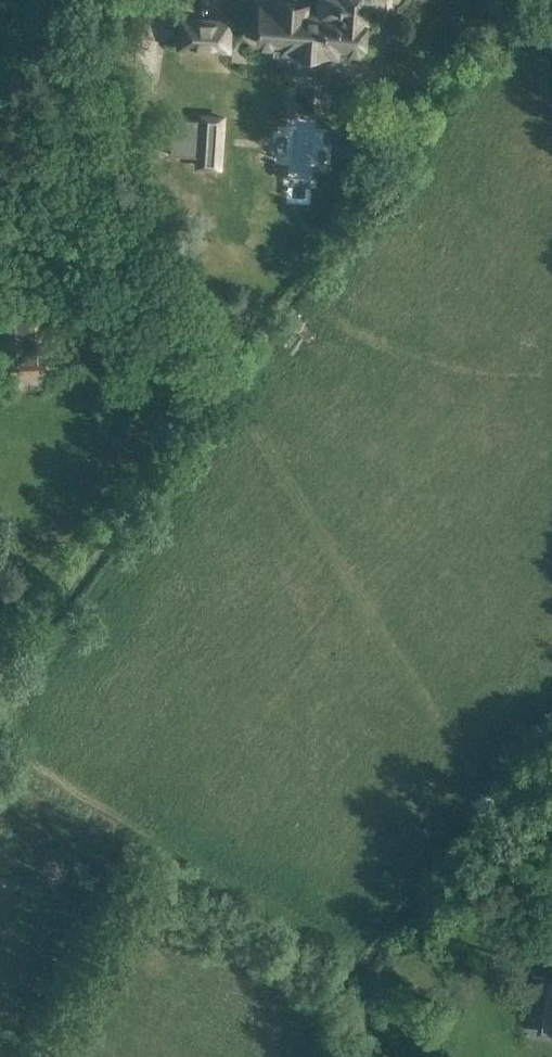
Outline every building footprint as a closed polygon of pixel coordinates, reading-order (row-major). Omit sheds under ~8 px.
[(317,13),(303,12),(303,1),(296,0),(275,0),(275,3),(258,2),(255,39),(274,41),(273,56),(292,58),(293,50),(322,52),(322,56),(342,58),(343,44),(360,45),(361,21),(369,22),(370,4),(387,5),(387,0),(318,0),(317,13)] [(178,47),(232,50),(234,21),(180,17),(178,47)] [(41,320),(8,323),(12,376),(45,374),(41,320)]
